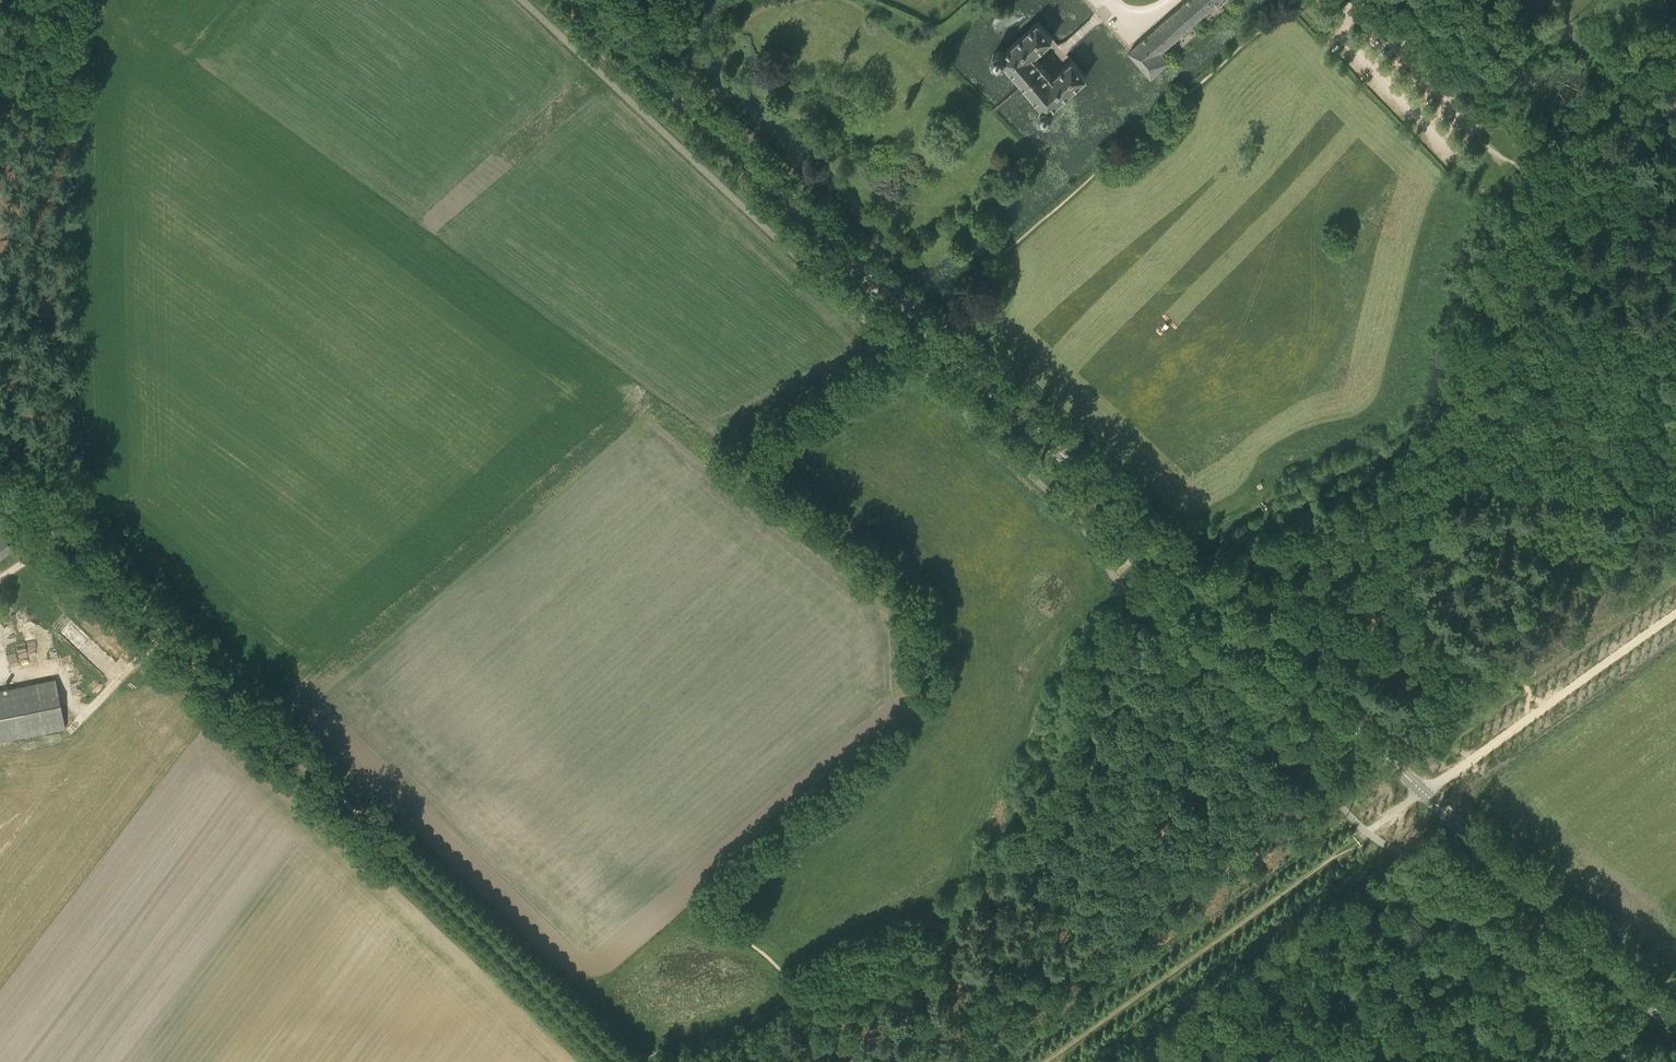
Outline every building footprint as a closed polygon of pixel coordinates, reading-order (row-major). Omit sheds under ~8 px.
[(1193,0),(1187,0),(1160,24),(1174,39),(1204,12),(1193,0)] [(1204,12),(1218,0),(1193,0),(1204,12)] [(998,67),(1004,65),(1005,63),(1023,86),(1042,108),(1041,108),(1038,114),(1040,120),(1046,123),(1052,120),(1055,115),(1052,108),(1087,78),(1072,61),(1053,78),(1034,56),(1053,40),(1038,23),(1005,53),(1000,51),(994,52),(991,57),(993,64),(998,67)] [(1163,49),(1174,39),(1160,24),(1130,51),(1152,76),(1171,58),(1163,49)] [(19,543),(7,528),(0,534),(0,558),(19,543)] [(56,679),(0,690),(0,741),(66,728),(56,679)]
